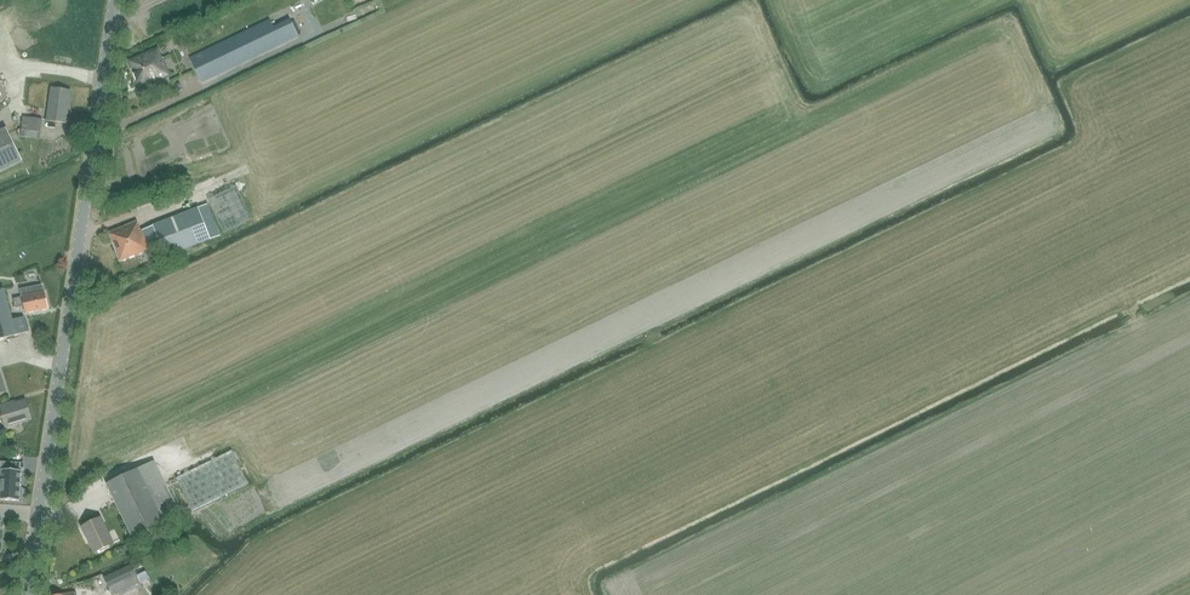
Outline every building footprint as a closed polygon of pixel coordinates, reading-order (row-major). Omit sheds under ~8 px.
[(191,58),(191,60),(196,70),(201,81),(298,35),(290,18),(274,26),(271,20),(191,58)] [(139,89),(164,79),(171,76),(163,57),(161,58),(157,49),(128,61),(139,89)] [(9,98),(0,80),(0,102),(9,98)] [(51,88),(46,120),(66,123),(71,91),(51,88)] [(41,133),(43,119),(23,116),(21,130),(20,136),(27,137),(38,139),(40,132),(41,133)] [(22,162),(6,128),(0,131),(0,173),(22,162)] [(225,232),(253,219),(237,186),(209,199),(225,232)] [(138,222),(109,232),(120,262),(150,251),(150,250),(161,247),(165,258),(211,240),(210,240),(220,235),(208,204),(198,207),(153,225),(154,227),(141,231),(138,222)] [(23,306),(25,315),(49,310),(46,292),(44,293),(43,285),(21,289),(22,297),(21,297),(13,299),(16,308),(23,306)] [(29,331),(25,317),(14,320),(5,289),(0,290),(0,340),(29,331)] [(3,417),(6,427),(32,419),(26,401),(10,405),(9,403),(0,405),(0,407),(1,409),(0,409),(0,418),(3,417)] [(192,512),(249,483),(232,450),(176,478),(192,512)] [(0,462),(0,498),(0,500),(19,501),(19,499),(22,499),(22,488),(20,488),(21,471),(9,470),(10,462),(0,462)] [(134,540),(164,525),(166,524),(138,468),(106,484),(134,540)] [(115,543),(103,517),(82,527),(94,553),(115,543)] [(141,583),(133,564),(104,578),(113,594),(115,594),(120,593),(121,594),(125,594),(142,587),(140,584),(141,583)]
